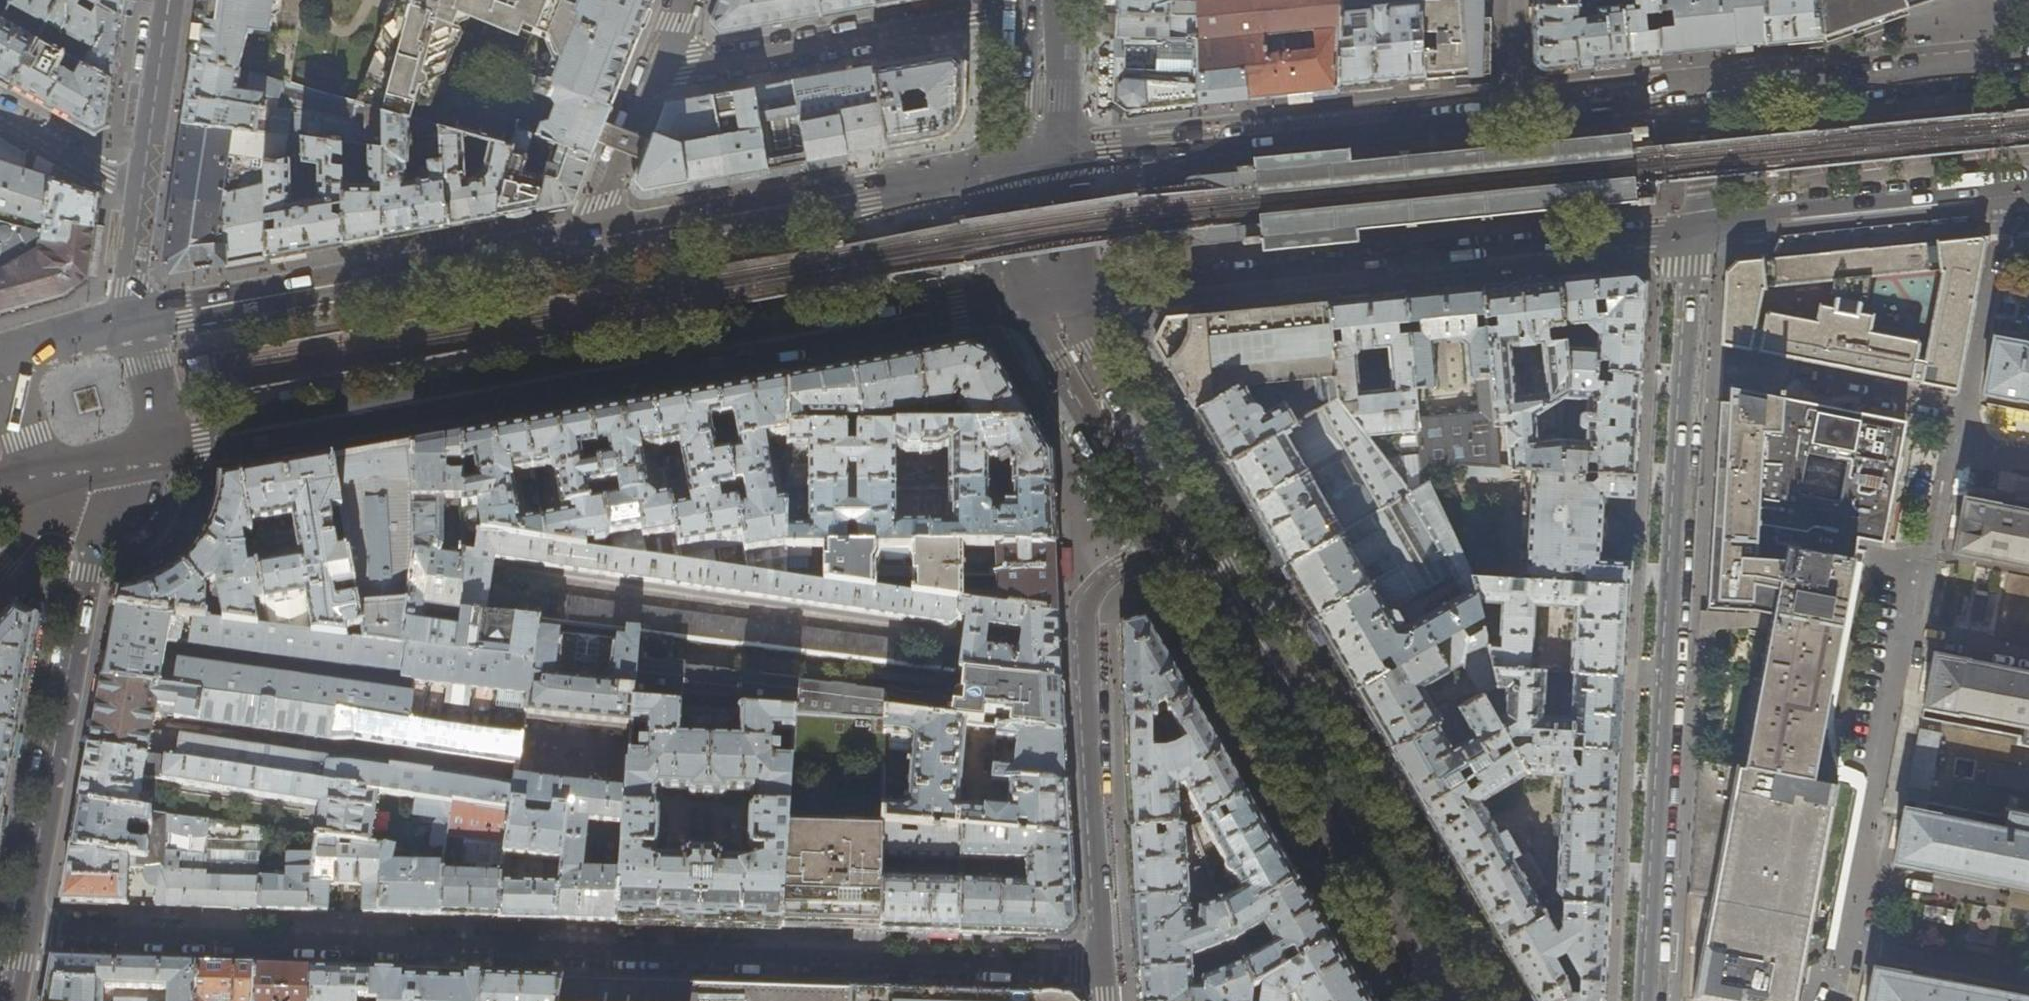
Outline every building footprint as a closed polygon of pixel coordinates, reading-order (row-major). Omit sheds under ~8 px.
[(24,95),(68,119),(93,132),(108,125),(116,64),(123,17),(98,3),(93,12),(79,4),(81,0),(6,0),(71,35),(63,51),(0,17),(0,82),(24,95)] [(98,3),(123,17),(126,0),(91,0),(98,3)] [(195,31),(192,56),(232,68),(240,33),(261,35),(268,0),(200,0),(195,31)] [(389,1),(380,22),(382,26),(375,44),(378,47),(355,104),(382,111),(408,118),(409,118),(413,100),(431,104),(444,71),(447,71),(458,45),(459,44),(464,28),(462,25),(456,22),(460,9),(531,38),(523,57),(528,75),(612,105),(622,79),(640,35),(654,0),(395,0),(389,1)] [(710,21),(719,33),(777,23),(820,15),(817,0),(718,0),(710,21)] [(820,15),(849,10),(874,6),(873,0),(817,0),(820,15)] [(1115,14),(1196,16),(1196,0),(1116,0),(1115,14)] [(1196,16),(1196,104),(1271,96),(1337,89),(1341,8),(1342,0),(1196,0),(1196,16)] [(1341,8),(1337,89),(1362,87),(1403,82),(1423,80),(1421,4),(1421,0),(1416,0),(1416,1),(1341,8)] [(1438,2),(1421,4),(1423,80),(1435,80),(1459,79),(1488,78),(1488,23),(1489,0),(1439,0),(1438,2)] [(1535,57),(1546,67),(1566,65),(1626,58),(1622,7),(1589,10),(1590,19),(1577,20),(1578,7),(1579,7),(1579,0),(1536,0),(1535,57)] [(1633,5),(1622,7),(1626,58),(1638,57),(1658,55),(1658,29),(1645,30),(1644,21),(1658,20),(1658,0),(1633,0),(1633,5)] [(1658,20),(1658,29),(1658,55),(1686,52),(1765,43),(1762,0),(1658,0),(1658,20)] [(1765,43),(1797,40),(1821,37),(1817,0),(1762,0),(1765,43)] [(1821,37),(1840,31),(1882,17),(1905,10),(1902,0),(1817,0),(1821,37)] [(1905,10),(1932,0),(1902,0),(1905,10)] [(1196,104),(1196,16),(1115,14),(1114,55),(1114,79),(1113,79),(1113,88),(1113,101),(1126,111),(1129,111),(1162,107),(1195,104),(1196,104)] [(963,70),(964,62),(953,52),(910,60),(870,67),(886,147),(911,143),(919,141),(927,140),(932,139),(943,137),(946,135),(949,133),(952,131),(955,128),(957,125),(960,120),(962,116),(963,111),(963,109),(963,91),(963,88),(963,70)] [(232,68),(192,56),(188,88),(183,123),(286,134),(290,135),(291,118),(301,119),(299,136),(303,136),(327,139),(331,123),(321,121),(321,116),(305,114),(307,106),(302,101),(307,91),(305,91),(305,89),(232,68)] [(886,147),(870,67),(853,70),(832,73),(846,154),(873,150),(886,147)] [(846,154),(832,73),(806,78),(791,80),(808,161),(827,158),(846,154)] [(603,126),(612,105),(528,75),(516,128),(554,141),(592,154),(603,126)] [(771,84),(753,87),(768,168),(786,165),(808,161),(791,80),(771,84)] [(738,89),(711,94),(727,175),(748,171),(768,168),(753,87),(738,89)] [(660,119),(655,132),(681,144),(688,182),(710,178),(727,175),(711,94),(691,98),(667,102),(660,119)] [(68,119),(24,95),(21,99),(66,123),(68,119)] [(382,147),(382,111),(355,104),(353,143),(368,145),(382,147)] [(1129,117),(1196,110),(1195,104),(1162,107),(1129,111),(1129,117)] [(407,163),(408,118),(382,111),(382,147),(381,236),(418,229),(449,224),(443,194),(440,126),(416,120),(414,131),(424,130),(428,170),(417,172),(417,175),(416,175),(415,177),(415,178),(415,179),(404,181),(404,170),(405,170),(405,163),(407,163)] [(280,160),(286,134),(183,123),(174,186),(163,263),(171,273),(198,268),(265,256),(265,160),(278,161),(280,160)] [(476,219),(495,215),(512,145),(440,126),(443,194),(449,224),(476,219)] [(1649,127),(1629,127),(1629,128),(1622,129),(1623,139),(1630,138),(1630,139),(1649,137),(1649,127)] [(535,208),(554,141),(516,128),(512,145),(495,215),(518,211),(535,208)] [(1776,141),(1775,129),(1762,130),(1763,142),(1776,141)] [(681,144),(655,132),(650,144),(637,179),(644,191),(667,186),(688,182),(681,144)] [(301,154),(294,156),(280,160),(278,161),(265,160),(265,256),(305,249),(342,243),(342,170),(343,164),(338,164),(338,153),(343,153),(343,141),(327,139),(303,136),(301,149),(301,154)] [(1560,145),(1559,136),(1548,137),(1549,146),(1560,145)] [(43,301),(65,295),(87,278),(91,246),(99,192),(71,177),(36,158),(31,171),(23,169),(26,152),(0,138),(0,210),(44,224),(42,233),(0,222),(0,314),(43,301)] [(592,154),(554,141),(535,208),(555,205),(573,202),(583,175),(592,154)] [(1486,152),(1485,143),(1474,143),(1475,153),(1486,152)] [(381,236),(382,147),(368,145),(369,183),(360,183),(360,170),(342,170),(342,243),(364,239),(381,236)] [(1372,182),(1374,197),(1375,207),(1434,200),(1436,220),(1477,217),(1473,186),(1469,147),(1430,151),(1432,176),(1372,182)] [(1399,160),(1409,160),(1409,151),(1398,152),(1399,160)] [(1284,206),(1286,236),(1330,232),(1331,236),(1342,234),(1341,225),(1340,225),(1338,200),(1334,158),(1323,159),(1323,163),(1280,167),(1282,181),(1284,206)] [(1779,176),(1778,164),(1765,165),(1767,178),(1779,176)] [(1261,169),(1260,165),(1253,166),(1253,165),(1235,167),(1235,168),(1234,168),(1235,177),(1236,177),(1236,178),(1254,177),(1254,175),(1261,175),(1261,169)] [(1132,202),(1146,200),(1145,188),(1130,190),(1132,202)] [(1567,212),(1566,203),(1555,204),(1556,213),(1567,212)] [(1492,220),(1491,210),(1479,211),(1480,221),(1492,220)] [(966,215),(951,217),(953,229),(968,227),(966,215)] [(1417,227),(1416,217),(1405,219),(1406,228),(1417,227)] [(1152,242),(1151,230),(1136,231),(1137,244),(1152,242)] [(1269,237),(1268,231),(1261,232),(1261,231),(1243,232),(1243,234),(1242,233),(1243,242),(1244,242),(1244,244),(1262,242),(1262,241),(1269,240),(1269,237)] [(1723,343),(1724,344),(1723,362),(1731,362),(1732,346),(1955,390),(1984,239),(1980,237),(1937,241),(1937,242),(1927,243),(1927,242),(1868,248),(1831,252),(1771,258),(1761,259),(1737,261),(1726,272),(1723,343)] [(973,256),(958,257),(959,270),(974,269),(973,256)] [(1584,472),(1584,460),(1596,461),(1596,472),(1634,475),(1637,422),(1642,323),(1645,282),(1634,272),(1605,275),(1537,282),(1450,290),(1372,298),(1327,302),(1337,398),(1341,403),(1353,396),(1358,402),(1348,412),(1365,434),(1397,432),(1398,458),(1383,459),(1409,494),(1428,483),(1459,464),(1496,467),(1493,426),(1506,425),(1510,467),(1521,468),(1584,472)] [(1241,383),(1252,382),(1272,381),(1279,393),(1317,390),(1319,408),(1337,398),(1327,302),(1166,318),(1160,330),(1155,341),(1172,371),(1194,409),(1241,383)] [(1994,338),(1994,339),(1992,339),(1992,342),(1993,343),(1984,390),(1982,390),(1982,394),(1983,394),(1983,396),(1986,396),(1987,395),(2011,399),(2011,401),(2015,402),(2015,400),(2028,403),(2028,345),(1994,338)] [(952,351),(916,357),(929,428),(966,428),(962,421),(947,421),(951,406),(957,395),(963,399),(959,407),(972,428),(1032,428),(1006,383),(992,359),(969,348),(952,351)] [(888,362),(852,369),(863,428),(929,428),(916,357),(888,362)] [(817,375),(787,380),(787,428),(824,428),(824,418),(833,417),(834,428),(847,428),(857,428),(863,428),(852,369),(817,375)] [(1784,546),(1853,559),(1857,539),(1881,543),(1904,420),(1775,395),(1775,394),(1780,395),(1781,390),(1776,389),(1776,387),(1762,385),(1761,393),(1748,390),(1749,382),(1735,379),(1734,388),(1728,387),(1728,401),(1719,401),(1708,590),(1707,607),(1751,609),(1748,624),(1768,628),(1784,546)] [(751,386),(717,392),(742,538),(748,573),(785,578),(786,549),(786,503),(776,505),(765,440),(774,438),(776,444),(786,442),(787,428),(787,380),(751,386)] [(1295,422),(1279,393),(1272,381),(1252,382),(1268,409),(1260,414),(1260,411),(1259,405),(1257,403),(1255,402),(1252,402),(1241,383),(1194,409),(1207,431),(1225,463),(1295,422)] [(683,398),(653,404),(660,448),(680,445),(691,508),(671,511),(680,563),(715,568),(712,543),(742,538),(717,392),(683,398)] [(1348,412),(1341,403),(1337,398),(1319,408),(1295,422),(1225,463),(1254,512),(1285,565),(1369,516),(1409,494),(1383,459),(1365,434),(1348,412)] [(625,409),(589,415),(609,530),(613,553),(680,563),(671,511),(669,499),(655,501),(647,458),(661,455),(660,448),(653,404),(625,409)] [(558,420),(524,426),(532,470),(548,469),(553,473),(561,511),(569,510),(570,517),(541,521),(545,543),(585,549),(583,535),(592,534),(594,539),(603,538),(609,530),(589,415),(558,420)] [(493,432),(463,437),(463,501),(463,532),(476,533),(545,543),(541,521),(519,525),(511,474),(532,470),(524,426),(493,432)] [(1039,441),(1032,428),(972,428),(966,428),(929,428),(863,428),(857,428),(857,448),(847,448),(847,428),(834,428),(824,428),(787,428),(786,442),(786,447),(809,447),(809,466),(786,465),(786,488),(847,488),(847,466),(857,467),(857,488),(895,488),(895,447),(906,452),(937,452),(949,446),(948,488),(986,488),(986,461),(998,461),(1005,457),(1010,468),(1010,488),(1013,488),(1051,488),(1051,475),(1050,460),(1039,441)] [(463,501),(463,437),(434,442),(412,446),(413,552),(401,647),(534,665),(540,622),(487,615),(463,612),(463,563),(436,559),(436,507),(442,507),(442,502),(463,501)] [(370,453),(333,460),(341,510),(348,553),(363,642),(401,647),(413,552),(412,446),(370,453)] [(272,471),(319,462),(318,457),(212,476),(209,496),(219,498),(220,494),(221,480),(234,478),(242,476),(272,471)] [(272,471),(242,476),(266,629),(363,642),(348,553),(337,555),(329,513),(341,510),(333,460),(319,462),(272,471)] [(1596,472),(1584,472),(1521,468),(1520,474),(1523,475),(1517,578),(1627,584),(1629,563),(1595,561),(1597,527),(1600,493),(1633,495),(1634,475),(1596,472)] [(234,478),(221,480),(220,494),(219,498),(218,505),(213,520),(207,534),(196,551),(189,559),(181,566),(226,624),(266,629),(242,476),(234,478)] [(1369,516),(1398,567),(1314,615),(1332,646),(1356,687),(1380,673),(1388,668),(1480,615),(1477,601),(1471,575),(1428,483),(1409,494),(1369,516)] [(1053,520),(1051,488),(1013,488),(1013,513),(1001,513),(998,515),(998,507),(987,507),(987,488),(986,488),(948,488),(948,530),(946,530),(942,524),(901,524),(895,528),(895,488),(857,488),(857,508),(847,508),(847,488),(786,488),(786,503),(786,549),(847,549),(847,532),(849,528),(856,528),(858,533),(858,548),(1054,548),(1053,520)] [(1996,506),(1964,500),(1954,554),(1986,560),(1987,558),(2028,566),(2028,513),(1996,506)] [(1398,567),(1369,516),(1285,565),(1303,597),(1314,615),(1398,567)] [(715,568),(680,563),(613,553),(585,549),(545,543),(476,533),(473,555),(463,554),(463,563),(463,612),(487,615),(496,560),(950,625),(957,620),(966,622),(960,672),(963,672),(1002,677),(1060,682),(1062,682),(1060,652),(1058,617),(901,595),(874,591),(785,578),(748,573),(715,568)] [(1811,779),(1853,559),(1784,546),(1768,628),(1742,766),(1811,779)] [(874,591),(875,566),(912,566),(912,591),(902,589),(901,595),(1058,617),(1057,590),(1054,548),(858,548),(847,549),(786,549),(785,578),(874,591)] [(135,590),(118,593),(115,609),(226,624),(181,566),(171,574),(167,576),(159,581),(151,585),(135,590)] [(159,581),(167,576),(171,574),(165,566),(119,582),(118,593),(135,590),(151,585),(159,581)] [(1517,578),(1471,575),(1477,601),(1502,602),(1499,645),(1487,644),(1493,667),(1529,669),(1533,604),(1573,606),(1570,671),(1573,671),(1622,674),(1625,631),(1627,584),(1517,578)] [(544,601),(541,622),(640,634),(673,638),(941,670),(942,662),(889,656),(891,643),(544,601)] [(17,731),(25,683),(36,619),(14,609),(0,625),(0,729),(17,731)] [(363,642),(266,629),(226,624),(115,609),(109,642),(102,678),(522,741),(526,716),(534,665),(401,647),(363,642)] [(1487,644),(1480,615),(1388,668),(1398,684),(1390,689),(1380,673),(1356,687),(1371,714),(1390,747),(1451,711),(1446,703),(1435,709),(1422,686),(1461,663),(1480,695),(1482,693),(1497,684),(1493,667),(1487,644)] [(1122,671),(1123,721),(1159,720),(1191,702),(1169,664),(1144,621),(1121,628),(1122,671)] [(541,622),(540,622),(534,665),(526,716),(632,728),(632,726),(634,704),(640,634),(541,622)] [(1002,677),(963,672),(961,693),(964,694),(962,707),(940,706),(940,699),(670,665),(673,638),(640,634),(634,704),(795,715),(885,722),(885,717),(967,725),(998,728),(1064,734),(1063,714),(1063,706),(1060,706),(1060,682),(1002,677)] [(1967,660),(1967,659),(1936,653),(1894,862),(1927,868),(1929,868),(2028,887),(2028,814),(2010,810),(2007,827),(1969,820),(1989,721),(2026,728),(2023,745),(2028,746),(2028,672),(1967,660)] [(1529,669),(1493,667),(1497,684),(1482,693),(1508,737),(1514,734),(1531,735),(1530,744),(1618,749),(1620,711),(1622,674),(1573,671),(1570,718),(1541,715),(1544,670),(1529,669)] [(92,736),(89,749),(166,761),(168,743),(162,737),(151,735),(156,712),(175,715),(175,719),(329,742),(351,742),(518,768),(522,741),(102,678),(99,696),(92,736)] [(1515,749),(1508,737),(1482,693),(1480,695),(1451,711),(1390,747),(1403,769),(1423,803),(1463,779),(1464,779),(1458,769),(1468,763),(1474,773),(1504,756),(1497,743),(1506,738),(1513,751),(1515,749)] [(1203,823),(1247,798),(1216,746),(1191,702),(1159,720),(1123,721),(1126,774),(1128,833),(1178,830),(1174,791),(1183,789),(1188,797),(1181,802),(1183,805),(1181,806),(1187,816),(1196,811),(1203,823)] [(646,757),(630,756),(629,768),(628,768),(626,793),(624,825),(620,874),(617,922),(656,924),(737,926),(782,928),(795,715),(634,704),(632,726),(647,726),(646,757)] [(867,756),(884,757),(884,750),(885,722),(795,715),(782,928),(828,930),(880,931),(881,869),(882,859),(882,831),(865,831),(867,756)] [(960,809),(967,725),(885,717),(885,722),(884,750),(912,752),(907,807),(901,809),(883,808),(882,827),(939,832),(940,826),(934,825),(934,818),(943,819),(942,832),(961,834),(1005,837),(1070,841),(1069,824),(1066,765),(1064,734),(998,728),(996,740),(1018,743),(1015,773),(993,771),(992,783),(1010,785),(1006,814),(960,809)] [(17,731),(0,729),(0,800),(4,800),(10,765),(17,731)] [(166,761),(162,783),(319,808),(315,839),(316,839),(341,842),(352,844),(368,846),(376,794),(416,801),(452,807),(510,816),(512,804),(515,788),(348,762),(328,762),(179,739),(176,762),(166,761)] [(1618,749),(1530,744),(1525,744),(1515,749),(1513,751),(1504,756),(1474,773),(1480,783),(1469,789),(1463,779),(1423,803),(1457,863),(1501,937),(1543,913),(1540,908),(1542,908),(1533,891),(1547,884),(1530,852),(1515,861),(1513,856),(1519,853),(1505,829),(1499,832),(1480,800),(1527,773),(1527,774),(1529,773),(1528,772),(1563,774),(1556,888),(1562,898),(1609,898),(1613,820),(1618,749)] [(84,776),(79,804),(138,813),(143,780),(162,783),(166,761),(89,749),(84,776)] [(1711,904),(1810,924),(1838,777),(1829,775),(1827,782),(1811,779),(1742,766),(1698,757),(1697,766),(1689,900),(1711,904)] [(883,785),(895,785),(896,762),(884,761),(883,785)] [(516,780),(515,788),(512,804),(567,810),(561,862),(558,886),(554,920),(585,921),(617,922),(620,874),(582,873),(588,821),(624,825),(626,793),(516,780)] [(1247,798),(1203,823),(1194,828),(1196,835),(1200,845),(1205,860),(1207,866),(1213,881),(1216,879),(1215,875),(1216,874),(1210,856),(1218,851),(1226,866),(1224,869),(1224,871),(1225,874),(1228,877),(1230,878),(1233,878),(1241,892),(1221,904),(1228,924),(1297,884),(1272,841),(1247,798)] [(442,867),(452,807),(416,801),(411,835),(420,836),(423,832),(425,819),(440,822),(435,827),(432,847),(429,847),(428,854),(436,866),(403,865),(403,852),(382,848),(379,914),(406,915),(440,916),(442,867)] [(138,813),(79,804),(76,825),(71,848),(145,859),(147,847),(131,844),(126,839),(128,828),(135,825),(144,827),(143,833),(149,835),(152,815),(138,813)] [(512,804),(510,816),(504,855),(561,862),(567,810),(512,804)] [(501,875),(504,855),(510,816),(452,807),(442,867),(440,916),(468,917),(499,918),(501,883),(501,875)] [(266,831),(154,815),(152,815),(149,835),(147,847),(145,859),(71,848),(68,869),(62,903),(102,904),(127,905),(129,867),(160,869),(156,906),(206,908),(258,910),(260,871),(260,858),(266,831)] [(882,827),(882,831),(882,859),(960,862),(961,834),(942,832),(939,832),(882,827)] [(1194,828),(1178,830),(1128,833),(1130,866),(1133,903),(1217,895),(1213,881),(1207,866),(1184,871),(1182,836),(1196,835),(1194,828)] [(1003,862),(1005,837),(961,834),(960,862),(960,884),(959,934),(973,935),(999,936),(1000,885),(988,885),(988,880),(983,880),(982,885),(965,884),(966,862),(1003,862)] [(1070,841),(1005,837),(1003,862),(1001,873),(1000,885),(999,936),(1064,938),(1075,927),(1072,881),(1070,841)] [(340,850),(341,842),(316,839),(315,855),(310,911),(320,912),(328,912),(328,884),(364,886),(362,913),(379,914),(382,848),(368,846),(352,844),(352,851),(340,850)] [(1198,862),(1205,860),(1200,845),(1193,848),(1198,862)] [(273,871),(260,871),(258,910),(280,910),(310,911),(315,855),(291,854),(288,857),(288,859),(282,859),(282,870),(288,871),(287,880),(272,879),(273,871)] [(899,869),(881,869),(880,931),(922,933),(959,934),(960,884),(898,881),(899,869)] [(558,886),(501,883),(499,918),(525,919),(554,920),(558,886)] [(1332,945),(1315,915),(1297,884),(1228,924),(1240,957),(1243,968),(1252,991),(1332,945)] [(1190,973),(1240,957),(1228,924),(1221,904),(1217,895),(1133,903),(1135,935),(1137,975),(1190,973)] [(1554,901),(1542,908),(1540,908),(1543,913),(1501,937),(1535,996),(1538,1000),(1602,1000),(1604,979),(1609,898),(1562,898),(1560,926),(1554,930),(1544,913),(1557,906),(1554,901)] [(1711,904),(1694,1000),(1796,1000),(1810,924),(1711,904)] [(1252,991),(1251,1000),(1288,1000),(1293,999),(1294,1000),(1365,1000),(1332,945),(1252,991)] [(44,1000),(101,1000),(102,988),(168,990),(168,1000),(193,1000),(194,967),(132,965),(51,962),(48,984),(44,1000)] [(194,967),(193,1000),(252,1000),(253,969),(224,968),(194,967)] [(1875,967),(1868,1000),(2028,1000),(2028,997),(1875,967)] [(1137,975),(1138,994),(1139,1000),(1251,1000),(1252,991),(1243,968),(1200,982),(1200,984),(1196,984),(1197,991),(1191,992),(1190,973),(1137,975)] [(253,969),(252,1000),(310,1000),(311,971),(281,970),(253,969)] [(311,971),(310,1000),(367,1000),(368,973),(340,972),(311,971)] [(368,973),(367,1000),(479,1000),(483,977),(450,976),(450,983),(428,983),(415,982),(415,975),(368,973)] [(483,977),(479,1000),(558,1000),(562,980),(520,979),(483,977)] [(562,980),(558,1000),(691,1000),(693,985),(623,982),(562,980)] [(691,1000),(848,1000),(848,991),(820,990),(723,986),(693,985),(691,1000)] [(1071,1000),(1071,997),(1063,997),(1063,999),(1053,997),(1048,997),(1044,997),(1038,998),(1039,996),(1031,996),(1031,998),(885,992),(848,991),(848,1000),(1072,1000),(1071,1000)]
